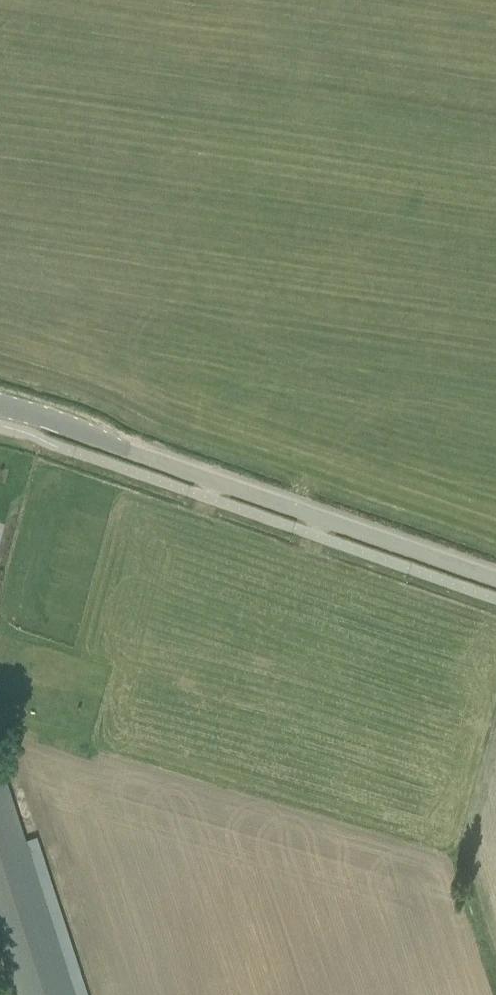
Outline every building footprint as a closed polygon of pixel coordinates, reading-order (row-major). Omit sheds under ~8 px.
[(15,994),(87,994),(78,969),(61,915),(48,875),(35,835),(25,839),(0,764),(0,948),(15,994)]
